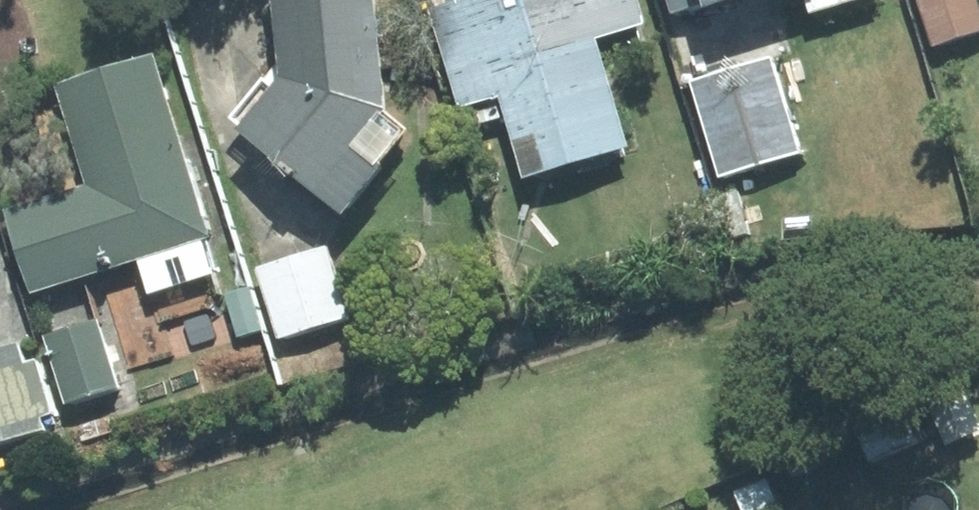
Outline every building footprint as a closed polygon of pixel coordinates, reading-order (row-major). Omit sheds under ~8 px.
[(373,0),(270,0),(276,65),(231,118),(339,208),(405,130),(383,112),(373,0)] [(472,0),(452,0),(427,8),(458,107),(499,94),(472,0)] [(499,94),(523,174),(625,144),(593,37),(643,22),(637,0),(472,0),(499,94)] [(669,16),(722,0),(664,0),(669,16)] [(845,0),(805,0),(808,11),(845,0)] [(974,0),(919,0),(933,44),(978,29),(978,16),(974,0)] [(8,212),(32,289),(137,257),(148,293),(210,274),(200,239),(208,236),(152,57),(58,86),(89,186),(8,212)] [(770,57),(690,82),(719,175),(798,151),(770,57)] [(326,246),(255,268),(277,338),(349,316),(326,246)] [(94,319),(42,336),(63,402),(116,386),(94,319)] [(0,346),(0,442),(42,429),(38,415),(50,412),(34,360),(21,364),(15,342),(0,346)]
